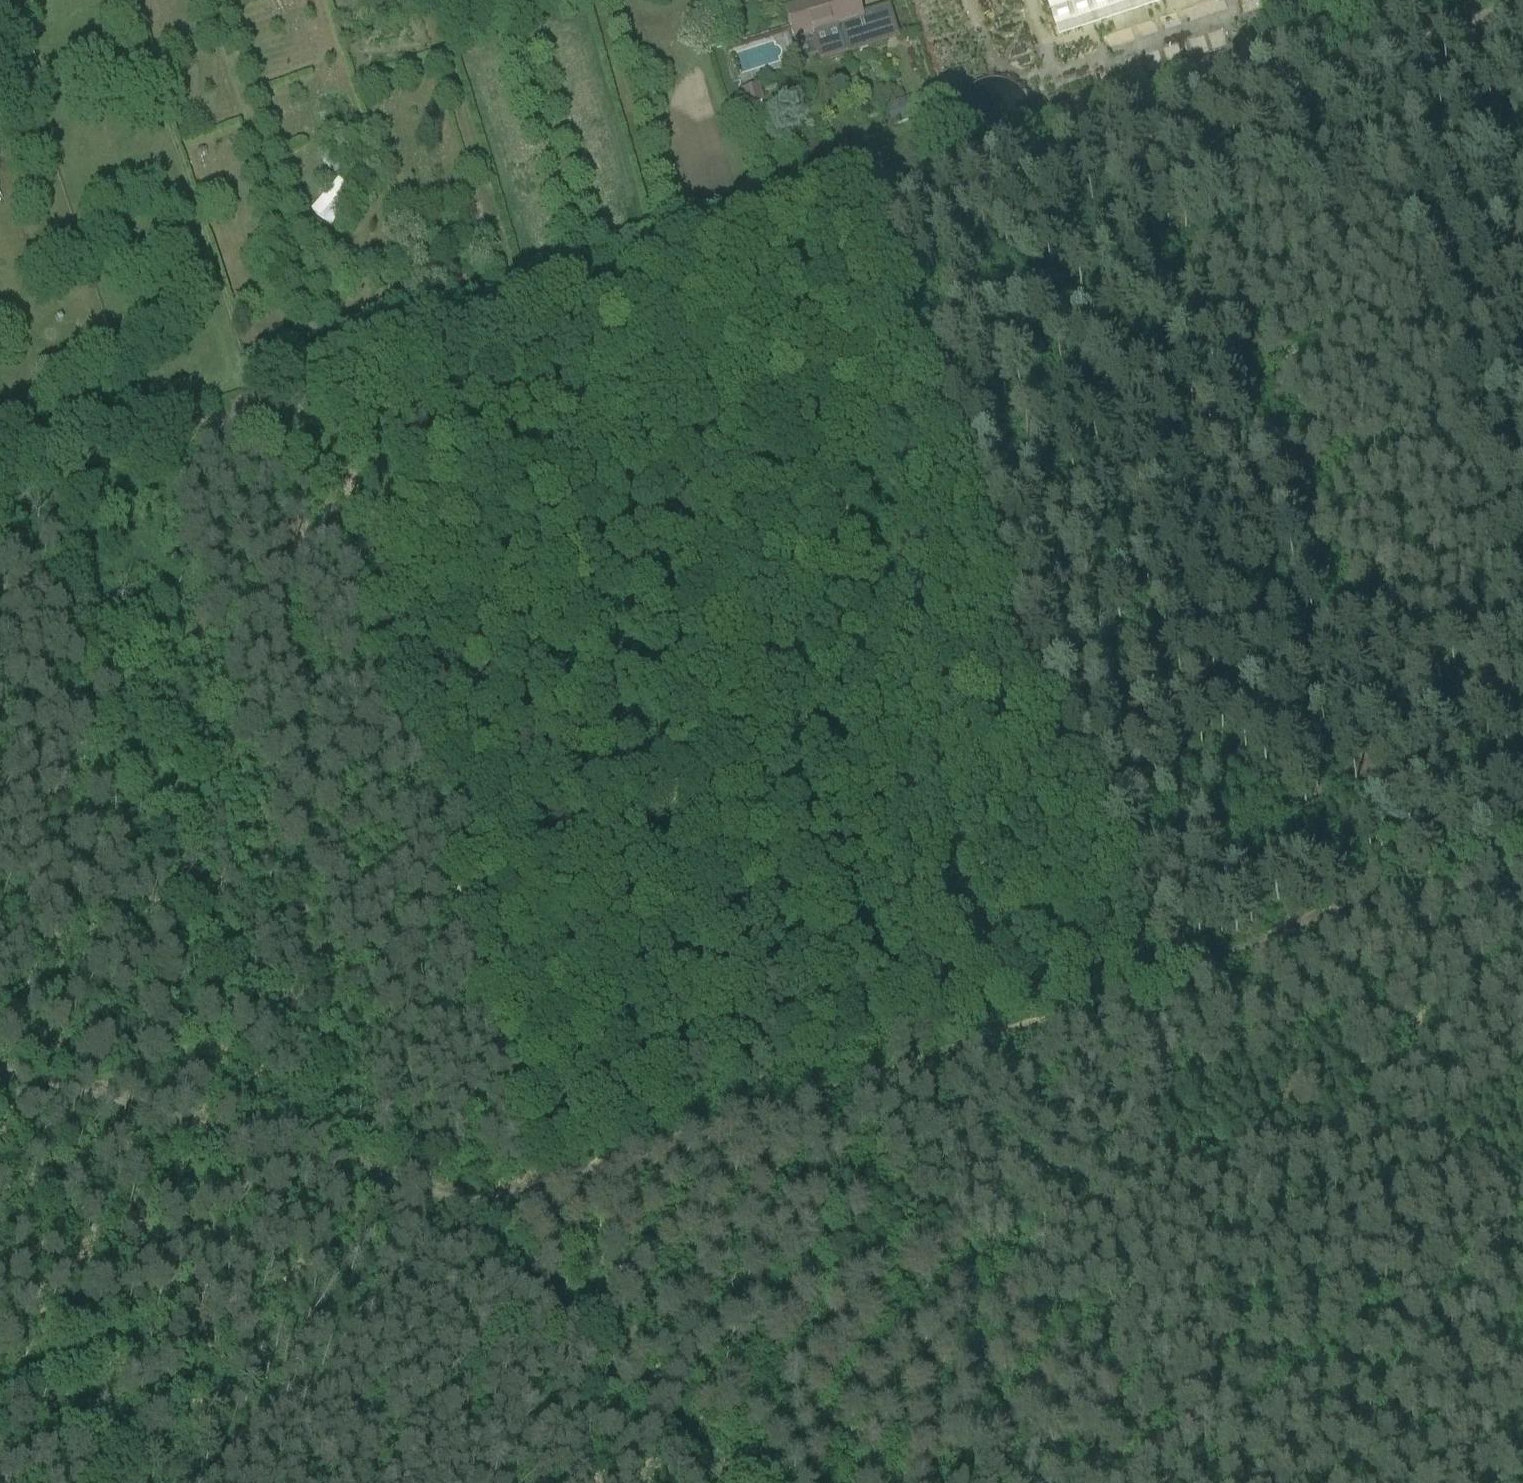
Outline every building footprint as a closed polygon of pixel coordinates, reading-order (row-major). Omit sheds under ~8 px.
[(785,12),(794,41),(810,36),(836,28),(845,55),(870,47),(861,20),(860,17),(855,0),(817,0),(817,1),(785,12)] [(1058,22),(1125,0),(1051,0),(1058,22)] [(741,92),(747,109),(764,103),(759,86),(741,92)] [(903,102),(886,108),(894,129),(911,122),(903,102)] [(328,157),(322,164),(335,175),(340,168),(328,157)] [(335,202),(326,194),(311,212),(330,229),(359,195),(349,186),(335,202)]
